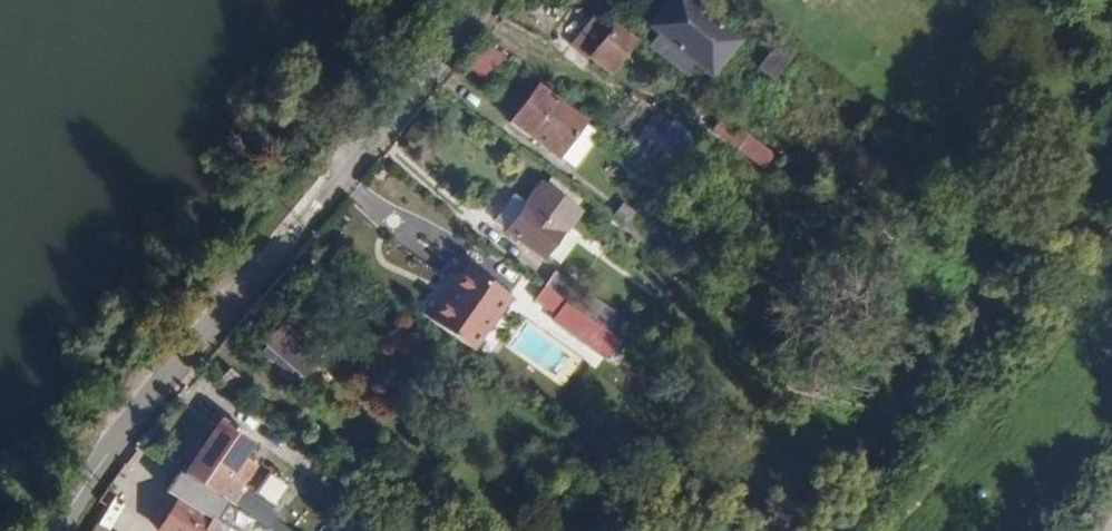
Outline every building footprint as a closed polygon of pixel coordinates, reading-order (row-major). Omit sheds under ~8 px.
[(693,3),(663,41),(690,61),(696,66),(725,28),(693,3)] [(580,36),(597,50),(589,62),(609,78),(636,45),(616,29),(610,35),(592,21),(580,36)] [(654,52),(680,73),(690,61),(663,41),(654,52)] [(466,68),(486,84),(505,58),(485,43),(466,68)] [(776,47),(762,66),(776,77),(790,59),(776,47)] [(537,84),(508,121),(527,137),(532,131),(546,113),(575,135),(585,122),(537,84)] [(532,131),(559,154),(575,135),(546,113),(532,131)] [(729,119),(717,131),(756,171),(769,159),(729,119)] [(575,135),(559,154),(575,166),(600,134),(585,122),(575,135)] [(548,190),(512,238),(546,265),(562,243),(582,216),(548,190)] [(629,211),(618,225),(659,256),(670,242),(629,211)] [(562,243),(546,265),(558,273),(574,252),(562,243)] [(472,273),(458,292),(472,301),(485,282),(472,273)] [(472,301),(448,333),(472,350),(508,298),(485,282),(472,301)] [(561,297),(621,341),(631,327),(596,300),(594,302),(570,285),(561,297)] [(551,311),(624,365),(634,350),(621,341),(561,297),(551,311)] [(265,341),(294,362),(304,369),(321,345),(281,318),(265,341)] [(631,327),(621,341),(634,350),(644,337),(631,327)] [(259,349),(272,358),(274,355),(290,366),(294,362),(265,341),(259,349)] [(221,420),(185,472),(192,477),(214,493),(251,442),(221,420)] [(199,516),(190,530),(206,530),(204,530),(222,501),(190,481),(176,502),(199,516)] [(271,528),(279,512),(242,492),(233,508),(271,528)] [(159,530),(190,530),(199,516),(176,502),(159,530)]
